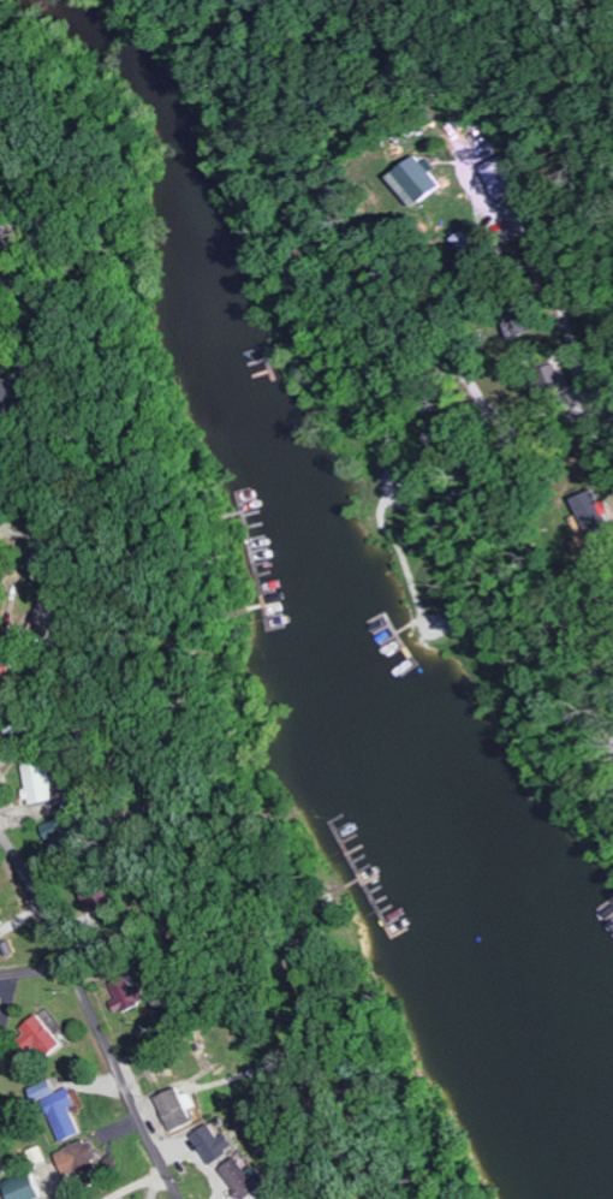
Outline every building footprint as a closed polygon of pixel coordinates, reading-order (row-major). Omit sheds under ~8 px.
[(418,153),(390,176),(416,208),(444,184),(418,153)] [(479,164),(492,199),(515,191),(502,156),(479,164)] [(26,414),(31,400),(27,399),(31,385),(0,376),(0,407),(26,414)] [(588,530),(607,521),(591,489),(572,498),(588,530)] [(65,604),(46,594),(28,629),(47,639),(65,604)] [(34,729),(31,720),(4,728),(6,738),(34,729)] [(22,760),(31,805),(56,800),(47,755),(22,760)] [(80,837),(67,814),(41,829),(54,852),(80,837)] [(152,1003),(142,973),(114,981),(120,1000),(114,1002),(118,1013),(152,1003)] [(20,1035),(43,1062),(65,1043),(42,1016),(20,1035)] [(7,1061),(21,1060),(20,1046),(6,1047),(7,1061)] [(83,1134),(73,1108),(78,1106),(71,1088),(58,1093),(53,1079),(37,1086),(59,1143),(83,1134)] [(193,1111),(202,1107),(195,1092),(186,1097),(181,1088),(159,1098),(176,1133),(198,1122),(193,1111)] [(232,1134),(225,1138),(215,1124),(196,1136),(215,1166),(242,1149),(232,1134)] [(100,1159),(94,1140),(60,1150),(69,1181),(99,1173),(96,1161),(100,1159)] [(264,1188),(241,1157),(224,1170),(245,1198),(249,1198),(264,1188)]
